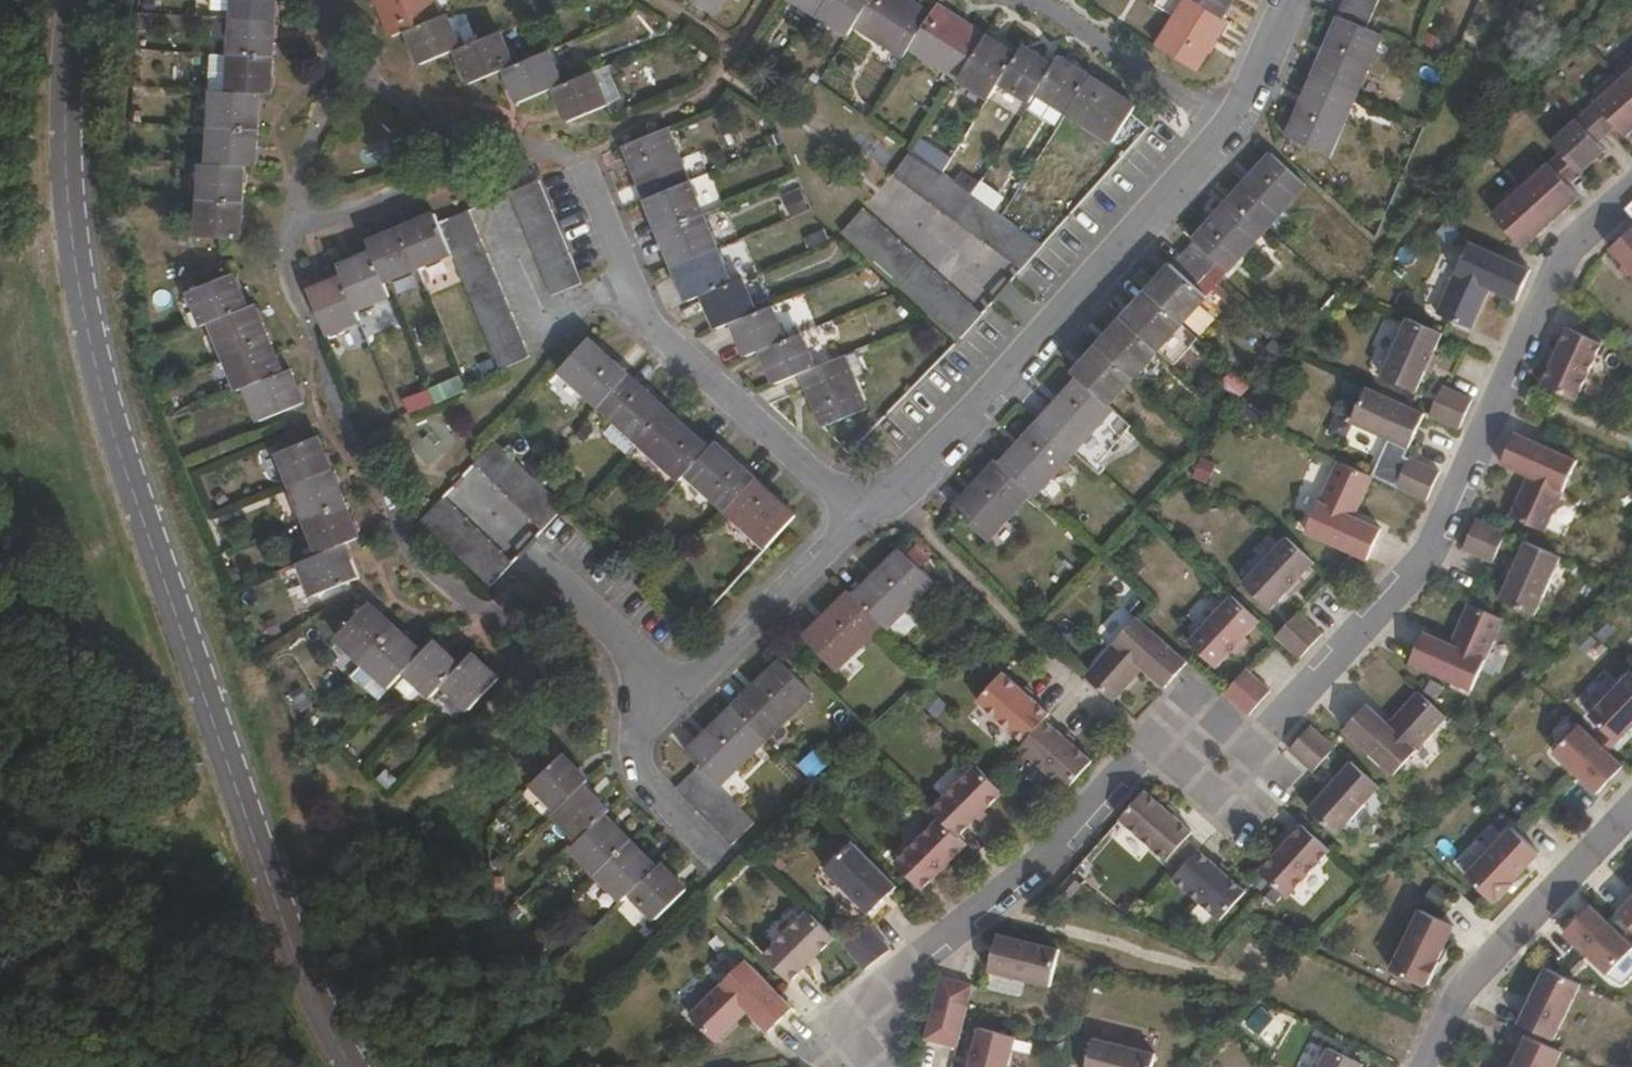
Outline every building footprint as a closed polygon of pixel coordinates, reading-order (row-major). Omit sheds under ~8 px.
[(232,0),(212,0),(211,10),(232,11),(232,0)] [(276,0),(232,0),(232,11),(231,19),(275,21),(276,0)] [(432,0),(375,0),(390,37),(406,30),(440,18),(432,0)] [(722,0),(686,0),(711,16),(722,0)] [(848,38),(853,29),(870,0),(787,0),(848,38)] [(904,0),(870,0),(853,29),(902,59),(908,51),(930,16),(904,0)] [(1227,22),(1221,18),(1190,0),(1186,0),(1156,49),(1195,73),(1227,22)] [(1232,0),(1190,0),(1221,18),(1232,0)] [(1380,0),(1342,0),(1341,1),(1373,15),(1380,0)] [(1373,15),(1341,1),(1335,17),(1338,19),(1366,31),(1373,15)] [(956,81),(983,38),(935,8),(930,16),(908,51),(956,81)] [(231,19),(232,11),(211,10),(211,19),(231,19)] [(459,48),(446,15),(440,18),(406,30),(421,65),(455,50),(459,48)] [(273,58),(275,21),(231,19),(229,56),(273,58)] [(1359,98),(1385,39),(1366,31),(1338,19),(1312,78),(1359,98)] [(514,66),(500,31),(459,48),(455,50),(469,85),(503,70),(514,66)] [(992,92),(1014,57),(983,38),(956,81),(986,101),(992,92)] [(1028,104),(1050,67),(1019,48),(1014,57),(992,92),(1023,112),(1028,104)] [(562,86),(549,51),(514,66),(503,70),(517,104),(556,89),(562,86)] [(1631,53),(1614,70),(1631,89),(1631,54),(1631,53)] [(227,92),(229,56),(209,55),(208,92),(216,92),(227,92)] [(271,94),(273,58),(229,56),(227,92),(259,94),(271,94)] [(1047,114),(1072,68),(1056,58),(1050,67),(1028,104),(1047,114)] [(1060,122),(1087,77),(1072,68),(1047,114),(1060,122)] [(1614,70),(1594,90),(1599,93),(1590,101),(1611,124),(1623,136),(1631,127),(1631,89),(1614,70)] [(609,108),(595,72),(562,86),(556,89),(569,124),(609,108)] [(1064,124),(1090,79),(1087,77),(1060,122),(1064,124)] [(1331,160),(1359,98),(1312,78),(1285,138),(1331,160)] [(1111,152),(1137,106),(1090,79),(1064,124),(1111,152)] [(257,130),(259,94),(227,92),(216,92),(214,128),(257,130)] [(1611,124),(1590,101),(1584,106),(1606,129),(1611,124)] [(1594,141),(1606,129),(1584,106),(1547,140),(1556,150),(1576,171),(1601,148),(1594,141)] [(255,167),(257,130),(214,128),(211,165),(244,167),(255,167)] [(692,185),(669,131),(626,148),(649,202),(692,185)] [(1576,171),(1556,150),(1545,160),(1565,181),(1576,171)] [(903,188),(923,160),(910,151),(890,179),(903,188)] [(1267,228),(1306,185),(1271,153),(1232,196),(1267,228)] [(916,197),(936,169),(923,160),(903,188),(916,197)] [(1565,181),(1545,160),(1536,169),(1531,165),(1512,182),(1548,220),(1576,193),(1565,181)] [(242,203),(244,167),(211,165),(201,164),(198,201),(242,203)] [(930,207),(950,179),(936,169),(916,197),(930,207)] [(942,215),(962,187),(950,179),(930,207),(942,215)] [(545,194),(539,180),(509,193),(515,207),(545,194)] [(1548,220),(1512,182),(1493,200),(1497,205),(1489,213),(1520,247),(1548,220)] [(708,217),(694,184),(692,185),(649,202),(662,236),(708,217)] [(955,224),(974,196),(962,187),(942,215),(955,224)] [(551,208),(545,194),(515,207),(521,222),(551,208)] [(968,234),(989,207),(974,196),(955,224),(968,234)] [(1217,283),(1267,228),(1232,196),(1182,252),(1217,283)] [(240,239),(242,203),(198,201),(196,237),(240,239)] [(982,243),(1000,215),(989,207),(968,234),(982,243)] [(527,236),(557,224),(551,208),(521,222),(527,236)] [(445,237),(474,224),(468,210),(439,223),(445,237)] [(850,246),(871,222),(859,211),(838,237),(850,246)] [(445,237),(439,223),(435,215),(401,230),(419,274),(453,259),(450,252),(445,237)] [(995,252),(1014,224),(1000,215),(982,243),(995,252)] [(721,251),(708,217),(662,236),(677,270),(721,251)] [(862,257),(883,231),(871,222),(850,246),(862,257)] [(480,239),(474,224),(445,237),(450,252),(480,239)] [(563,238),(557,224),(527,236),(533,251),(563,238)] [(1008,261),(1027,234),(1014,224),(995,252),(1008,261)] [(1631,224),(1604,248),(1619,263),(1615,267),(1623,275),(1627,271),(1631,276),(1631,225),(1631,224)] [(419,274),(401,230),(366,244),(370,254),(385,289),(419,274)] [(875,268),(896,242),(883,231),(862,257),(875,268)] [(1021,270),(1044,246),(1027,234),(1008,261),(1021,270)] [(570,253),(563,238),(533,251),(539,265),(570,253)] [(1513,299),(1527,268),(1465,238),(1432,309),(1466,327),(1487,285),(1513,299)] [(486,254),(480,239),(450,252),(453,259),(457,267),(486,254)] [(887,278),(909,252),(896,242),(875,268),(887,278)] [(734,282),(721,251),(677,270),(689,300),(704,294),(734,282)] [(900,290),(922,263),(909,252),(887,278),(900,290)] [(1180,323),(1217,283),(1182,252),(1147,291),(1180,323)] [(546,280),(576,267),(570,253),(539,265),(546,280)] [(385,289),(370,254),(338,268),(342,277),(356,313),(389,299),(385,289)] [(492,268),(486,254),(457,267),(463,281),(492,268)] [(911,299),(932,272),(922,263),(900,290),(911,299)] [(582,282),(576,267),(546,280),(552,295),(582,282)] [(498,283),(492,268),(463,281),(469,296),(498,283)] [(927,306),(945,282),(932,272),(911,299),(921,308),(927,306)] [(246,308),(231,273),(187,292),(201,327),(210,323),(246,308)] [(356,313),(342,277),(307,292),(326,337),(360,322),(356,313)] [(733,321),(762,309),(747,277),(734,282),(704,294),(718,327),(733,321)] [(937,321),(959,294),(945,282),(927,306),(924,310),(937,321)] [(475,310),(504,296),(498,283),(469,296),(475,310)] [(1180,323),(1147,291),(1121,319),(1155,350),(1180,323)] [(947,329),(969,302),(959,294),(937,321),(947,329)] [(481,324),(511,311),(504,296),(475,310),(481,324)] [(958,339),(982,313),(969,302),(947,329),(958,339)] [(791,338),(776,303),(762,309),(733,321),(747,356),(762,349),(791,338)] [(224,357),(268,339),(254,305),(246,308),(210,323),(224,357)] [(487,340),(517,327),(511,311),(481,324),(487,340)] [(1428,351),(1437,331),(1402,315),(1376,373),(1412,390),(1420,370),(1428,351)] [(1130,377),(1155,350),(1121,319),(1097,346),(1130,377)] [(494,356),(524,344),(517,327),(487,340),(494,356)] [(1576,400),(1599,342),(1563,327),(1541,385),(1576,400)] [(822,365),(808,331),(791,338),(762,349),(777,385),(801,374),(822,365)] [(599,405),(630,372),(590,334),(561,368),(599,405)] [(282,372),(268,339),(224,357),(238,390),(245,387),(282,372)] [(501,373),(531,360),(524,344),(494,356),(501,373)] [(1105,404),(1130,377),(1097,346),(1072,374),(1077,379),(1105,404)] [(1426,372),(1433,354),(1428,351),(1420,370),(1426,372)] [(824,427),(831,424),(867,410),(845,356),(822,365),(801,374),(824,427)] [(304,401),(289,369),(282,372),(245,387),(260,421),(304,401)] [(670,410),(630,372),(599,405),(640,443),(670,410)] [(1073,454),(1113,411),(1105,404),(1077,379),(1038,422),(1073,454)] [(1456,426),(1470,395),(1438,382),(1425,412),(1456,426)] [(1404,447),(1420,410),(1363,385),(1347,421),(1404,447)] [(709,447),(670,410),(640,443),(680,480),(686,474),(709,447)] [(1035,496),(1073,454),(1038,422),(1000,464),(1031,493),(1035,496)] [(1544,530),(1576,458),(1515,430),(1502,461),(1528,473),(1509,514),(1544,530)] [(293,487),(333,469),(318,435),(278,453),(293,487)] [(483,477),(506,452),(495,441),(471,466),(483,477)] [(756,479),(714,441),(709,447),(686,474),(727,512),(756,479)] [(494,488),(516,462),(506,452),(483,477),(494,488)] [(1423,498),(1436,468),(1406,455),(1393,485),(1423,498)] [(1376,527),(1349,516),(1367,473),(1333,458),(1300,531),(1361,559),(1376,527)] [(986,542),(1031,493),(1000,464),(996,460),(952,509),(986,542)] [(506,499),(529,474),(516,462),(494,488),(506,499)] [(348,504),(333,469),(293,487),(308,520),(348,504)] [(516,510),(540,484),(529,474),(506,499),(516,510)] [(738,523),(769,491),(756,479),(727,512),(738,523)] [(528,521),(551,495),(540,484),(516,510),(528,521)] [(753,537),(783,504),(769,491),(738,523),(753,537)] [(539,532),(563,507),(551,495),(528,521),(539,532)] [(433,533),(455,508),(443,497),(420,521),(433,533)] [(362,538),(348,504),(308,520),(322,554),(345,545),(362,538)] [(766,548),(795,516),(783,504),(753,537),(766,548)] [(444,544),(466,519),(455,508),(433,533),(444,544)] [(1491,561),(1504,530),(1476,518),(1463,548),(1491,561)] [(456,555),(478,530),(466,519),(444,544),(456,555)] [(467,565),(489,540),(478,530),(456,555),(467,565)] [(1295,574),(1308,559),(1282,534),(1239,581),(1267,606),(1282,589),(1295,574)] [(1535,612),(1559,552),(1525,538),(1517,558),(1511,556),(1504,573),(1509,575),(1499,598),(1535,612)] [(478,576),(501,551),(489,540),(467,565),(478,576)] [(359,578),(345,545),(322,554),(301,564),(316,598),(359,578)] [(886,630),(932,584),(897,548),(851,594),(882,626),(886,630)] [(490,587),(513,563),(501,551),(478,576),(490,587)] [(1288,593),(1301,578),(1295,574),(1282,589),(1288,593)] [(837,672),(882,626),(851,594),(847,591),(802,637),(837,672)] [(1243,633),(1257,618),(1229,592),(1186,639),(1214,665),(1230,648),(1243,633)] [(1471,687),(1501,615),(1465,599),(1449,641),(1421,630),(1408,662),(1471,687)] [(362,660),(394,625),(367,602),(336,636),(362,660)] [(1321,631),(1295,609),(1274,634),(1298,656),(1321,631)] [(1186,658),(1136,614),(1083,673),(1112,698),(1140,664),(1163,684),(1186,658)] [(422,650),(394,625),(362,660),(390,686),(402,672),(422,650)] [(1236,652),(1248,636),(1243,633),(1230,648),(1236,652)] [(461,667),(432,639),(422,650),(402,672),(432,700),(443,687),(461,667)] [(470,711),(500,679),(472,654),(461,667),(443,687),(470,711)] [(765,741),(811,696),(779,662),(733,708),(765,741)] [(1040,713),(1045,707),(1025,690),(1016,682),(996,664),(970,695),(1020,737),(1040,713)] [(1248,712),(1269,687),(1244,665),(1222,692),(1248,712)] [(1631,720),(1631,674),(1626,669),(1584,717),(1613,741),(1631,720)] [(1028,686),(1019,678),(1016,682),(1025,690),(1028,686)] [(1396,773),(1446,711),(1417,687),(1389,722),(1365,702),(1343,729),(1396,773)] [(717,788),(765,741),(733,708),(685,754),(697,767),(708,779),(717,788)] [(1060,730),(1040,713),(1020,737),(1014,744),(1064,786),(1091,755),(1070,738),(1060,730)] [(1617,764),(1574,722),(1547,752),(1593,794),(1617,764)] [(1314,767),(1333,745),(1307,723),(1287,746),(1300,758),(1314,767)] [(1073,733),(1063,726),(1060,730),(1070,738),(1073,733)] [(584,786),(588,782),(561,754),(530,783),(557,811),(584,786)] [(1338,831),(1377,784),(1349,759),(1337,774),(1331,769),(1318,785),(1323,790),(1309,807),(1338,831)] [(980,805),(998,786),(972,761),(928,806),(935,813),(954,831),(971,813),(980,805)] [(685,801),(708,779),(697,767),(674,791),(685,801)] [(696,813),(718,790),(717,788),(708,779),(685,801),(696,813)] [(605,817),(610,813),(584,786),(557,811),(551,815),(578,843),(605,817)] [(1183,836),(1190,828),(1171,811),(1174,807),(1165,800),(1162,803),(1143,787),(1117,816),(1165,857),(1183,836)] [(707,824),(729,801),(718,790),(696,813),(707,824)] [(718,835),(741,812),(729,801),(707,824),(718,835)] [(976,817),(983,809),(980,805),(971,813),(976,817)] [(729,847),(754,824),(741,812),(718,835),(729,847)] [(944,858),(963,839),(954,831),(935,813),(892,858),(918,883),(936,866),(944,858)] [(596,876),(630,843),(605,817),(578,843),(570,850),(596,876)] [(1287,892),(1329,845),(1301,820),(1285,839),(1281,836),(1274,844),(1277,847),(1259,868),(1287,892)] [(1492,904),(1533,852),(1505,828),(1460,878),(1492,904)] [(1176,867),(1194,846),(1183,836),(1165,857),(1176,867)] [(892,881),(848,838),(821,865),(867,909),(892,881)] [(631,893),(655,869),(630,843),(596,876),(622,902),(631,893)] [(1245,887),(1223,871),(1226,867),(1218,860),(1215,864),(1194,846),(1176,867),(1170,874),(1222,916),(1245,887)] [(940,870),(947,861),(944,858),(936,866),(940,870)] [(686,889),(661,863),(655,869),(631,893),(656,918),(686,889)] [(1068,895),(1082,879),(1073,871),(1059,886),(1068,895)] [(1615,917),(1631,932),(1631,899),(1615,917)] [(789,976),(833,930),(806,904),(761,948),(789,976)] [(1630,947),(1588,907),(1560,936),(1604,978),(1630,947)] [(1432,962),(1450,927),(1416,910),(1385,971),(1420,988),(1426,983),(1436,965),(1432,962)] [(1053,981),(1062,944),(1000,928),(990,965),(1053,981)] [(767,1027),(790,1002),(742,955),(687,1010),(715,1037),(745,1005),(767,1027)] [(1550,1042),(1578,984),(1543,968),(1515,1025),(1550,1042)] [(966,1010),(973,979),(942,972),(934,1004),(966,1010)] [(958,1042),(966,1010),(934,1004),(926,1034),(958,1042)] [(1016,1031),(979,1022),(968,1066),(1007,1066),(1016,1031)] [(1157,1047),(1095,1032),(1085,1066),(1152,1066),(1157,1047)] [(1559,1054),(1524,1037),(1510,1066),(1553,1066),(1559,1054)] [(1359,1066),(1324,1049),(1316,1066),(1359,1066)]
